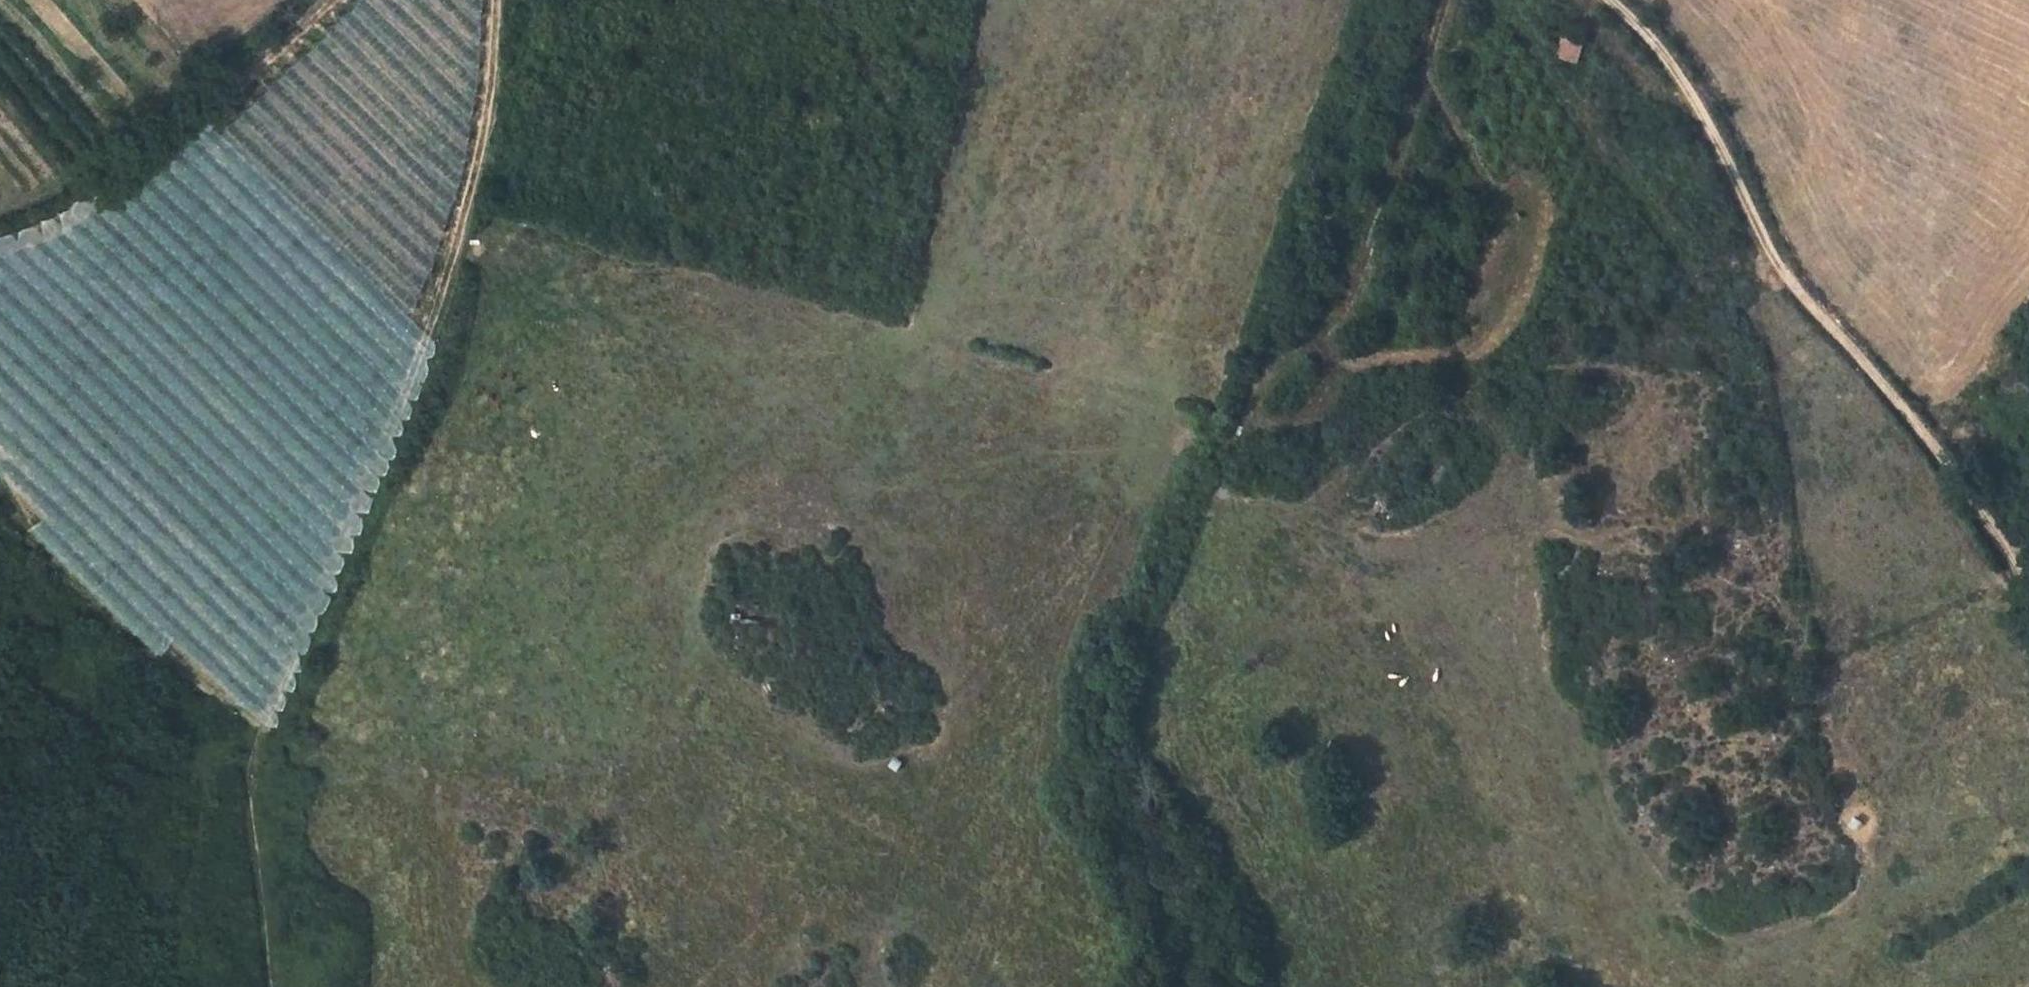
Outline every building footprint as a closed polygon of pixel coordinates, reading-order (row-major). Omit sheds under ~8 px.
[(1558,37),(1554,59),(1577,64),(1581,42),(1558,37)]
